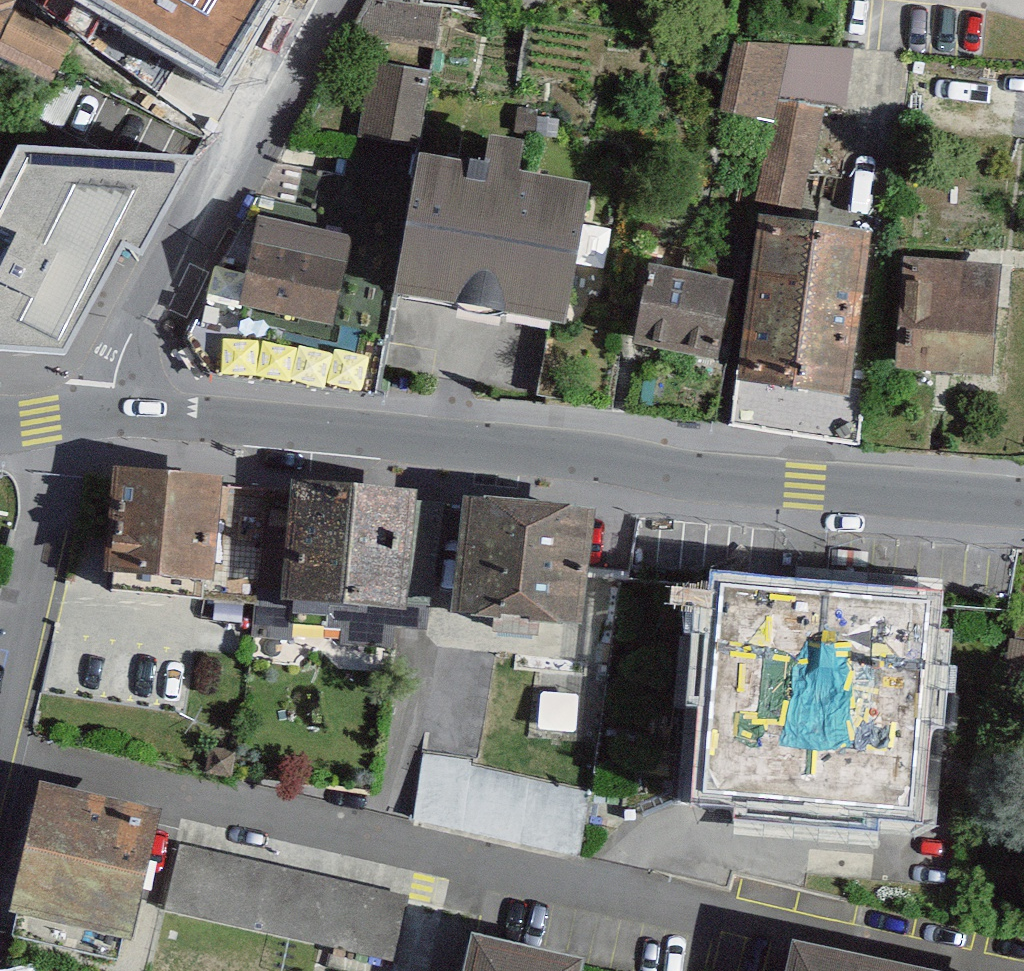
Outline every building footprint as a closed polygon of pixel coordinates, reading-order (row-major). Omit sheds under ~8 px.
[(34,28),(55,0),(0,0),(0,3),(34,28)] [(371,6),(348,46),(435,61),(445,16),(371,6)] [(0,16),(0,68),(54,93),(74,51),(0,16)] [(369,71),(355,137),(413,150),(428,84),(369,71)] [(814,207),(829,124),(772,114),(757,196),(814,207)] [(0,251),(0,353),(65,357),(123,250),(142,258),(197,161),(17,151),(0,184),(0,251)] [(399,298),(556,329),(585,183),(428,152),(399,298)] [(196,378),(370,400),(393,291),(364,264),(347,257),(355,223),(344,221),(245,203),(182,338),(196,378)] [(756,218),(727,426),(852,443),(881,235),(756,218)] [(999,262),(903,254),(894,366),(990,373),(999,262)] [(733,272),(650,255),(634,336),(716,353),(733,272)] [(108,595),(202,603),(213,479),(120,470),(108,595)] [(265,483),(255,659),(403,667),(412,491),(265,483)] [(463,494),(455,610),(495,613),(494,634),(543,637),(544,618),(577,620),(585,502),(463,494)] [(665,802),(914,815),(925,589),(677,577),(665,802)] [(418,827),(584,845),(591,780),(425,762),(418,827)] [(36,781),(3,927),(121,953),(154,807),(36,781)] [(410,898),(177,846),(163,913),(395,965),(410,898)] [(791,934),(784,970),(977,970),(791,934)] [(585,969),(470,939),(464,970),(585,970),(585,969)]
